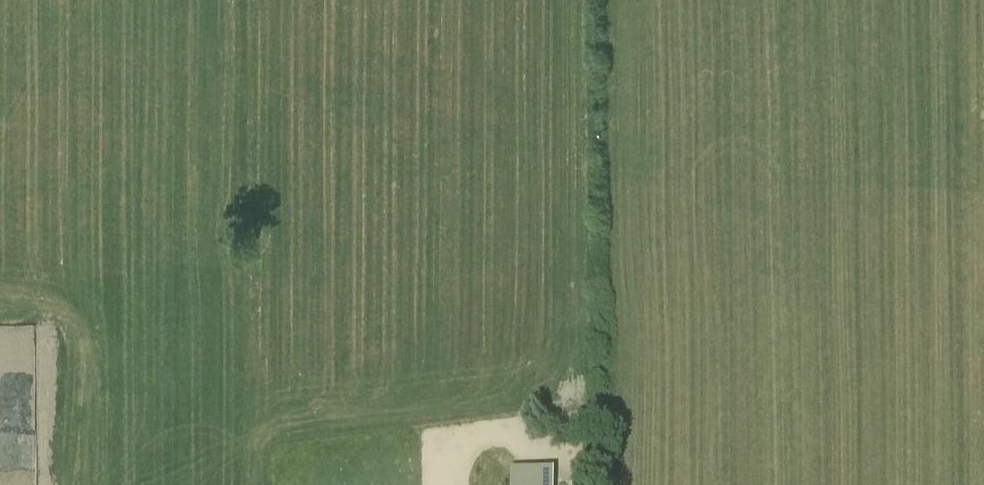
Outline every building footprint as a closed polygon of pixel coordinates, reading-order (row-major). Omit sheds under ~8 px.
[(510,484),(554,484),(554,471),(510,470),(510,484)]
